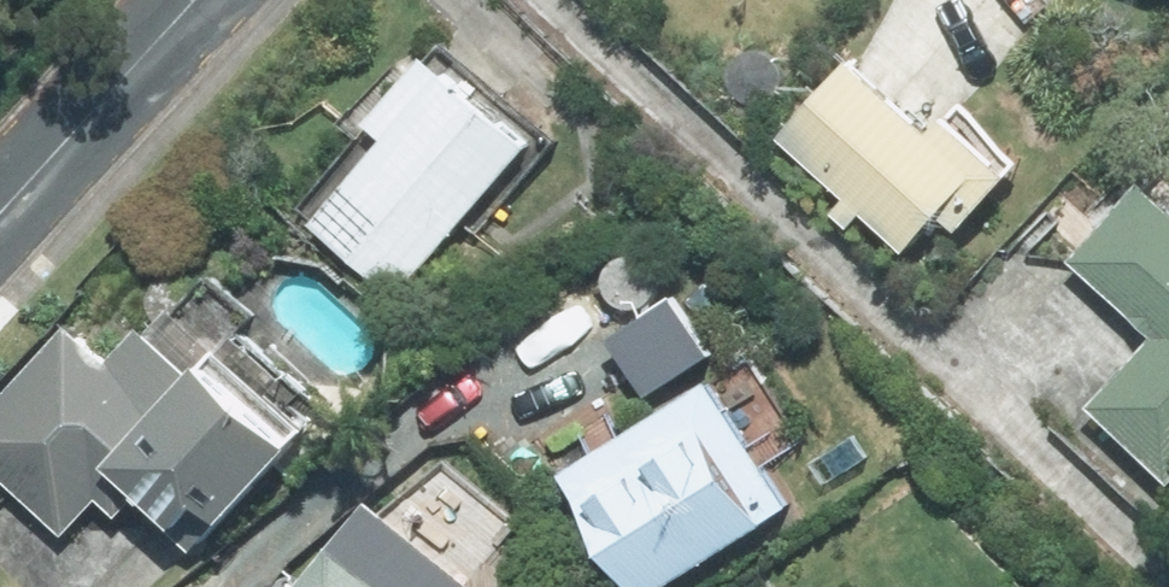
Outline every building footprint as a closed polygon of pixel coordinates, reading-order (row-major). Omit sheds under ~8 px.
[(370,152),(307,225),(393,300),(515,156),(409,67),(351,135),(370,152)] [(833,208),(818,224),(834,237),(847,221),(892,261),(926,224),(947,242),(999,183),(932,124),(918,142),(835,71),(766,150),(833,208)] [(1077,412),(1160,490),(1168,481),(1168,204),(1128,194),(1060,268),(1141,342),(1077,412)] [(567,287),(487,350),(523,397),(604,332),(567,287)] [(52,540),(83,505),(106,525),(122,508),(181,559),(268,458),(128,335),(97,372),(55,333),(0,396),(0,494),(52,540)] [(548,479),(613,586),(660,586),(773,519),(695,391),(548,479)] [(359,508),(292,586),(453,586),(359,508)]
